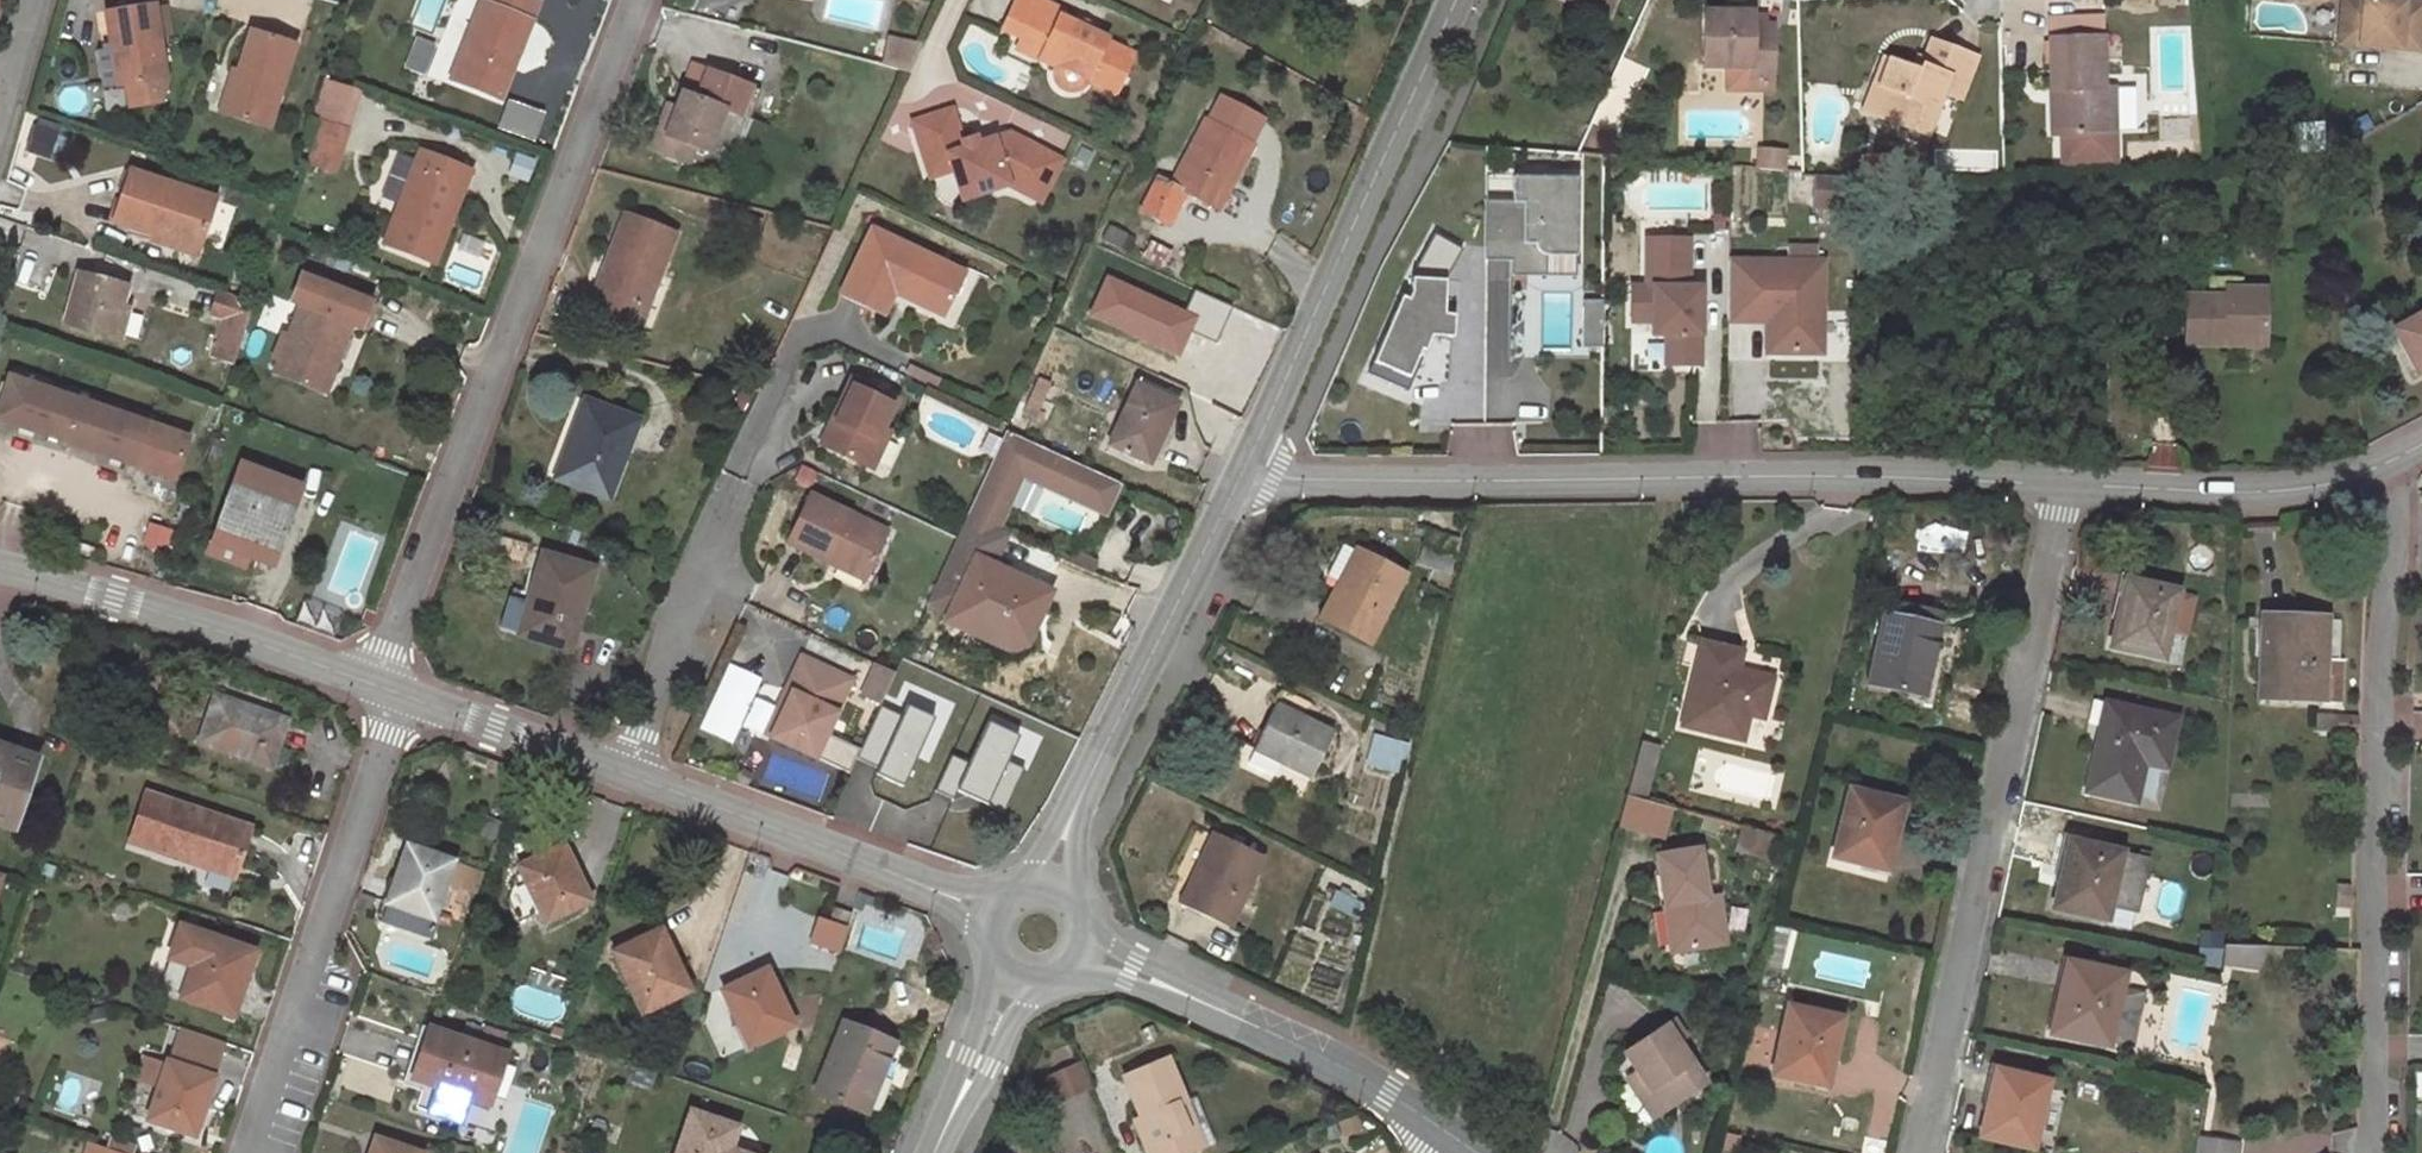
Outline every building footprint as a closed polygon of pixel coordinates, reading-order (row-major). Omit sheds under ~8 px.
[(536,0),(479,0),(448,76),(500,97),(538,1),(536,0)] [(1037,0),(1015,0),(1002,29),(1021,39),(1043,49),(1039,58),(1036,68),(1039,80),(1041,85),(1047,90),(1056,94),(1063,95),(1071,94),(1077,90),(1084,82),(1112,95),(1131,55),(1104,42),(1106,39),(1086,31),(1073,24),(1057,17),(1061,10),(1037,0)] [(1607,15),(1613,0),(1606,0),(1604,3),(1595,0),(1570,0),(1607,15)] [(2340,35),(2361,36),(2362,25),(2400,28),(2399,39),(2420,41),(2421,18),(2421,4),(2403,3),(2403,0),(2342,0),(2340,35)] [(154,3),(104,10),(111,48),(95,51),(106,108),(159,98),(166,78),(158,35),(154,7),(154,3)] [(166,4),(154,7),(158,35),(170,34),(166,4)] [(1751,12),(1703,12),(1703,65),(1749,66),(1749,78),(1771,78),(1772,26),(1763,25),(1751,25),(1751,16),(1751,12)] [(1764,17),(1751,16),(1751,25),(1763,25),(1764,17)] [(2103,16),(2049,16),(2049,36),(2103,36),(2103,16)] [(1075,19),(1073,24),(1086,31),(1089,25),(1075,19)] [(2361,36),(2340,35),(2339,43),(2419,49),(2420,41),(2399,39),(2400,28),(2362,25),(2361,36)] [(293,41),(251,28),(223,113),(267,126),(293,41)] [(2103,36),(2049,36),(2050,89),(2051,89),(2060,89),(2061,133),(2114,133),(2114,88),(2103,87),(2103,36)] [(880,66),(910,73),(917,44),(887,37),(880,66)] [(1017,48),(1039,58),(1043,49),(1021,39),(1017,48)] [(1975,56),(1931,39),(1924,59),(1919,71),(1912,68),(1889,59),(1879,86),(1885,89),(1875,115),(1925,134),(1942,92),(1959,98),(1975,56)] [(414,40),(403,68),(417,73),(428,46),(414,40)] [(1924,59),(1917,56),(1912,68),(1919,71),(1924,59)] [(1883,57),(1863,110),(1875,115),(1885,89),(1879,86),(1889,59),(1883,57)] [(352,87),(330,80),(317,117),(339,124),(352,87)] [(2116,132),(2132,132),(2132,86),(2117,86),(2116,132)] [(2060,89),(2051,89),(2051,133),(2061,133),(2060,89)] [(722,108),(679,92),(671,115),(661,111),(648,147),(685,161),(691,145),(706,151),(722,108)] [(501,104),(496,132),(533,139),(538,110),(501,104)] [(960,140),(948,108),(912,120),(931,174),(948,168),(962,207),(1010,191),(1026,197),(1046,155),(1004,135),(974,144),(971,137),(960,140)] [(1248,139),(1204,118),(1170,185),(1156,177),(1141,209),(1168,222),(1183,191),(1215,207),(1248,139)] [(468,170),(417,150),(381,241),(433,262),(468,170)] [(1783,153),(1759,151),(1758,169),(1782,171),(1783,153)] [(1058,161),(1046,155),(1026,197),(1039,203),(1058,161)] [(150,240),(167,245),(171,231),(200,241),(214,199),(128,170),(112,220),(151,233),(150,240)] [(1519,204),(1530,204),(1528,210),(1529,244),(1541,244),(1541,250),(1546,255),(1551,258),(1581,258),(1581,180),(1519,180),(1519,204)] [(1515,202),(1487,202),(1487,259),(1515,260),(1515,275),(1547,275),(1546,258),(1538,247),(1525,246),(1526,206),(1516,205),(1515,202)] [(674,233),(623,213),(589,303),(640,322),(674,233)] [(195,255),(200,241),(171,231),(167,245),(195,255)] [(891,294),(896,296),(900,287),(946,309),(963,275),(872,231),(841,296),(881,316),(891,294)] [(1412,275),(1413,278),(1446,282),(1465,250),(1436,234),(1412,275)] [(1693,237),(1646,238),(1647,286),(1632,286),(1633,325),(1656,325),(1657,340),(1668,339),(1669,367),(1704,366),(1704,342),(1707,340),(1710,285),(1699,285),(1694,275),(1693,237)] [(1120,257),(1102,248),(1083,289),(1103,298),(1120,257)] [(1578,277),(1578,259),(1548,259),(1548,276),(1578,277)] [(1828,261),(1731,260),(1730,326),(1766,327),(1766,357),(1827,358),(1828,261)] [(282,340),(277,356),(272,370),(323,389),(334,361),(324,357),(339,320),(349,324),(357,327),(368,298),(300,272),(289,301),(302,305),(312,308),(299,345),(288,341),(282,340)] [(122,286),(77,273),(66,320),(111,333),(118,305),(122,286)] [(1380,364),(1413,379),(1425,352),(1428,353),(1435,339),(1456,340),(1457,319),(1447,318),(1449,284),(1417,282),(1416,295),(1413,303),(1408,300),(1380,364)] [(250,298),(216,287),(209,311),(220,315),(207,353),(231,360),(250,298)] [(941,319),(946,309),(900,287),(896,296),(941,319)] [(2266,288),(2224,288),(2225,295),(2185,295),(2184,343),(2234,344),(2234,336),(2266,336),(2266,288)] [(281,297),(264,292),(258,312),(275,319),(281,297)] [(1585,302),(1585,347),(1604,348),(1604,302),(1585,302)] [(124,307),(118,305),(111,333),(117,335),(124,307)] [(302,305),(288,341),(299,345),(312,308),(302,305)] [(2392,328),(2415,372),(2421,368),(2421,312),(2392,328)] [(334,361),(349,324),(339,320),(324,357),(334,361)] [(2266,336),(2234,336),(2234,344),(2266,344),(2266,336)] [(1180,350),(1156,339),(1106,445),(1148,465),(1177,401),(1159,394),(1180,350)] [(277,356),(237,341),(230,362),(270,378),(272,370),(277,356)] [(6,375),(3,382),(0,381),(0,420),(131,463),(144,421),(6,375)] [(1051,384),(1037,377),(1022,412),(1040,421),(1044,412),(1040,410),(1051,384)] [(893,400),(848,379),(815,446),(860,468),(864,459),(876,435),(893,400)] [(635,418),(582,399),(568,436),(573,439),(558,479),(607,496),(635,418)] [(144,421),(131,463),(172,477),(185,435),(144,421)] [(887,439),(876,435),(864,459),(874,465),(887,439)] [(221,439),(213,437),(203,465),(212,468),(221,439)] [(1024,458),(997,446),(989,465),(1016,477),(1024,458)] [(270,475),(238,463),(210,540),(246,554),(251,542),(274,551),(291,506),(286,503),(262,495),(270,475)] [(132,474),(128,493),(158,498),(162,479),(132,474)] [(293,483),(270,475),(262,495),(286,503),(293,483)] [(786,545),(826,564),(829,557),(866,574),(885,533),(808,497),(786,545)] [(1092,516),(1052,497),(1042,517),(1082,536),(1092,516)] [(1004,533),(965,516),(954,541),(925,601),(947,611),(946,617),(998,640),(1004,641),(1009,641),(1017,634),(1031,611),(1038,614),(1048,591),(990,565),(1004,533)] [(161,549),(166,530),(145,524),(139,543),(161,549)] [(246,554),(210,540),(206,549),(243,563),(246,554)] [(270,563),(274,551),(251,542),(246,554),(270,563)] [(1358,552),(1342,544),(1326,576),(1342,584),(1358,552)] [(1404,575),(1359,551),(1358,552),(1342,584),(1323,620),(1368,643),(1404,575)] [(593,568),(541,552),(528,592),(520,590),(506,631),(568,649),(593,568)] [(862,582),(866,574),(829,557),(826,564),(862,582)] [(2177,591),(2129,581),(2124,601),(2121,601),(2116,625),(2122,627),(2118,647),(2162,657),(2168,630),(2176,594),(2177,591)] [(2192,598),(2176,594),(2168,630),(2183,634),(2192,598)] [(1939,614),(1906,607),(1903,618),(1937,625),(1939,614)] [(726,674),(779,692),(801,630),(748,612),(726,674)] [(1903,618),(1884,614),(1869,685),(1922,696),(1937,625),(1903,618)] [(2325,619),(2263,617),(2260,698),(2322,700),(2324,658),(2324,647),(2338,647),(2339,620),(2325,620),(2325,619)] [(2122,627),(2116,625),(2111,645),(2118,647),(2122,627)] [(1741,651),(1701,641),(1688,700),(1682,725),(1742,739),(1748,714),(1762,717),(1772,677),(1737,669),(1741,651)] [(2339,659),(2324,658),(2322,700),(2337,700),(2339,659)] [(801,659),(785,694),(792,697),(773,740),(815,759),(827,733),(851,682),(801,659)] [(765,736),(773,740),(792,697),(785,694),(765,736)] [(203,740),(272,763),(287,719),(218,696),(203,740)] [(2175,718),(2094,701),(2089,724),(2101,726),(2087,790),(2135,801),(2144,762),(2165,766),(2175,718)] [(935,718),(907,705),(901,718),(879,707),(860,749),(827,733),(815,759),(848,775),(856,758),(877,768),(874,774),(902,787),(935,718)] [(1331,734),(1274,706),(1254,748),(1255,749),(1247,763),(1273,776),(1281,761),(1311,776),(1331,734)] [(2356,717),(2338,717),(2338,730),(2356,731),(2356,717)] [(1016,734),(988,721),(968,764),(952,757),(935,794),(952,801),(957,791),(999,811),(1019,767),(1004,760),(1016,734)] [(1365,771),(1402,774),(1405,740),(1368,737),(1365,771)] [(1654,747),(1639,743),(1635,758),(1650,762),(1654,747)] [(13,822),(35,757),(0,745),(0,818),(13,822)] [(1650,762),(1635,758),(1625,795),(1640,799),(1650,762)] [(2157,808),(2160,772),(2142,770),(2138,806),(2157,808)] [(1894,801),(1850,790),(1834,855),(1882,867),(1887,847),(1890,848),(1896,823),(1889,822),(1894,801)] [(191,849),(240,865),(253,827),(148,792),(132,840),(188,859),(191,849)] [(1664,839),(1670,808),(1621,799),(1615,830),(1664,839)] [(1901,803),(1894,801),(1889,822),(1896,823),(1901,803)] [(1772,833),(1742,826),(1736,849),(1765,857),(1772,833)] [(1216,835),(1211,833),(1177,903),(1182,905),(1216,835)] [(1263,858),(1216,835),(1182,905),(1229,928),(1263,858)] [(2149,859),(2072,841),(2067,862),(2064,861),(2058,886),(2066,887),(2061,908),(2105,918),(2108,906),(2137,912),(2149,859)] [(1689,843),(1665,847),(1666,854),(1690,850),(1689,843)] [(520,865),(545,920),(591,899),(574,863),(570,866),(561,845),(520,865)] [(383,920),(431,937),(437,920),(435,919),(436,912),(447,882),(476,892),(483,873),(408,846),(383,920)] [(1666,854),(1656,855),(1664,905),(1673,903),(1680,950),(1725,943),(1718,895),(1707,896),(1699,848),(1690,850),(1666,854)] [(188,859),(237,875),(240,865),(191,849),(188,859)] [(2066,887),(2058,886),(2054,907),(2061,908),(2066,887)] [(1673,903),(1664,905),(1672,951),(1680,950),(1673,903)] [(832,916),(847,921),(850,911),(836,905),(832,916)] [(435,919),(437,920),(452,925),(454,917),(436,912),(435,919)] [(806,946),(838,955),(845,929),(813,920),(806,946)] [(192,965),(183,994),(235,1012),(257,951),(181,924),(171,958),(192,965)] [(613,952),(643,1012),(691,987),(671,948),(669,949),(660,930),(613,952)] [(2262,946),(2223,945),(2222,966),(2262,967),(2262,946)] [(192,965),(171,958),(162,986),(183,994),(192,965)] [(2122,974),(2069,962),(2064,987),(2061,986),(2055,1013),(2061,1014),(2057,1033),(2106,1044),(2108,1040),(2131,1045),(2142,993),(2119,988),(2122,974)] [(740,1023),(750,1045),(795,1024),(769,968),(722,990),(737,1024),(740,1023)] [(1839,1019),(1788,1007),(1774,1072),(1822,1083),(1827,1060),(1830,1061),(1839,1019)] [(2061,1014),(2055,1013),(2051,1032),(2057,1033),(2061,1014)] [(821,1089),(874,1108),(899,1036),(847,1016),(821,1089)] [(1672,1020),(1624,1053),(1636,1071),(1663,1111),(1704,1083),(1675,1039),(1682,1034),(1672,1020)] [(1144,1042),(1158,1037),(1153,1024),(1139,1030),(1144,1042)] [(228,1040),(181,1025),(150,1119),(196,1134),(228,1040)] [(471,1098),(490,1104),(508,1052),(430,1026),(412,1078),(437,1087),(428,1111),(462,1121),(471,1098)] [(1135,1071),(1155,1063),(1152,1055),(1131,1065),(1135,1071)] [(1176,1104),(1183,1101),(1165,1058),(1124,1076),(1142,1118),(1134,1121),(1148,1152),(1185,1152),(1195,1149),(1176,1104)] [(1830,1061),(1827,1060),(1822,1083),(1825,1084),(1830,1061)] [(1086,1087),(1076,1065),(1048,1079),(1052,1086),(1041,1091),(1048,1104),(1086,1087)] [(1636,1071),(1626,1078),(1653,1119),(1663,1111),(1636,1071)] [(2046,1081),(1998,1071),(1993,1091),(1990,1091),(1985,1115),(1992,1116),(1987,1137),(2031,1147),(2046,1081)] [(1214,1140),(1195,1097),(1183,1101),(1176,1104),(1195,1149),(1214,1140)] [(731,1148),(739,1126),(692,1110),(677,1152),(744,1152),(731,1148)] [(1992,1116),(1985,1115),(1980,1136),(1987,1137),(1992,1116)] [(591,1131),(605,1136),(610,1124),(596,1118),(591,1131)] [(145,1152),(147,1152),(155,1130),(141,1125),(132,1148),(145,1152)] [(379,1138),(374,1152),(421,1152),(379,1138)] [(2196,1139),(2194,1152),(2236,1152),(2237,1144),(2196,1139)] [(86,1152),(129,1152),(91,1140),(86,1152)]
